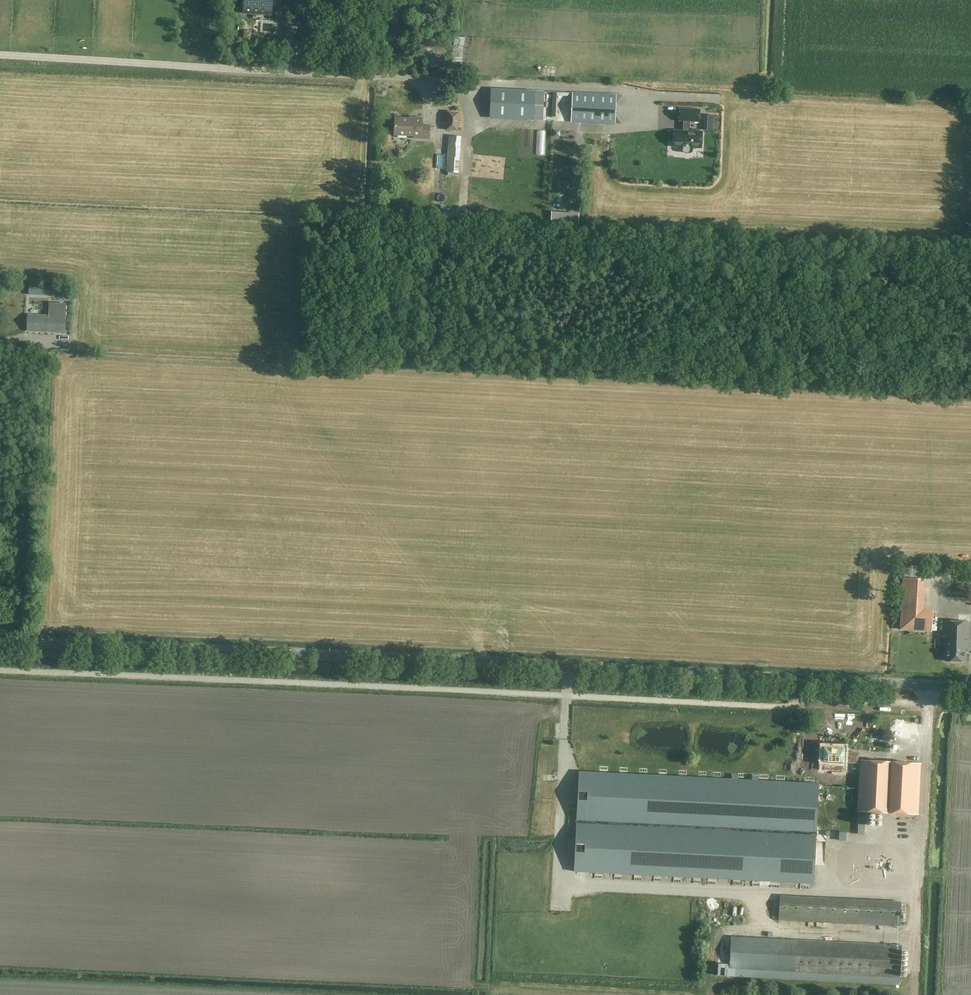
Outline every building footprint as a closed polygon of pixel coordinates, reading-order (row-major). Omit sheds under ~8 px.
[(285,0),(244,0),(243,13),(271,15),(272,5),(284,6),(285,0)] [(616,95),(534,91),(490,89),(489,118),(614,124),(616,95)] [(674,131),(674,140),(674,147),(678,147),(683,147),(683,151),(684,153),(690,153),(692,152),(692,148),(701,148),(702,132),(689,131),(690,121),(699,122),(699,110),(680,109),(679,121),(683,121),(683,131),(674,131)] [(446,130),(457,131),(458,113),(447,112),(446,130)] [(427,139),(428,125),(420,125),(421,118),(413,117),(413,118),(394,117),(393,134),(412,136),(412,138),(427,139)] [(448,136),(446,172),(458,173),(461,137),(448,136)] [(50,303),(49,315),(29,314),(28,330),(42,331),(42,329),(45,329),(45,331),(65,332),(66,304),(50,303)] [(900,632),(931,632),(932,611),(923,611),(925,581),(903,580),(900,632)] [(966,647),(969,647),(969,642),(970,642),(970,621),(943,621),(943,640),(944,640),(944,647),(946,647),(946,662),(965,662),(966,647)] [(844,748),(823,747),(823,761),(857,763),(858,753),(844,752),(844,748)] [(857,811),(917,815),(920,763),(860,760),(857,811)] [(818,784),(579,772),(574,872),(814,884),(818,784)] [(875,820),(868,822),(872,832),(878,830),(875,820)] [(900,902),(780,896),(778,919),(899,926),(900,902)] [(900,976),(901,946),(731,937),(729,968),(900,976)]
